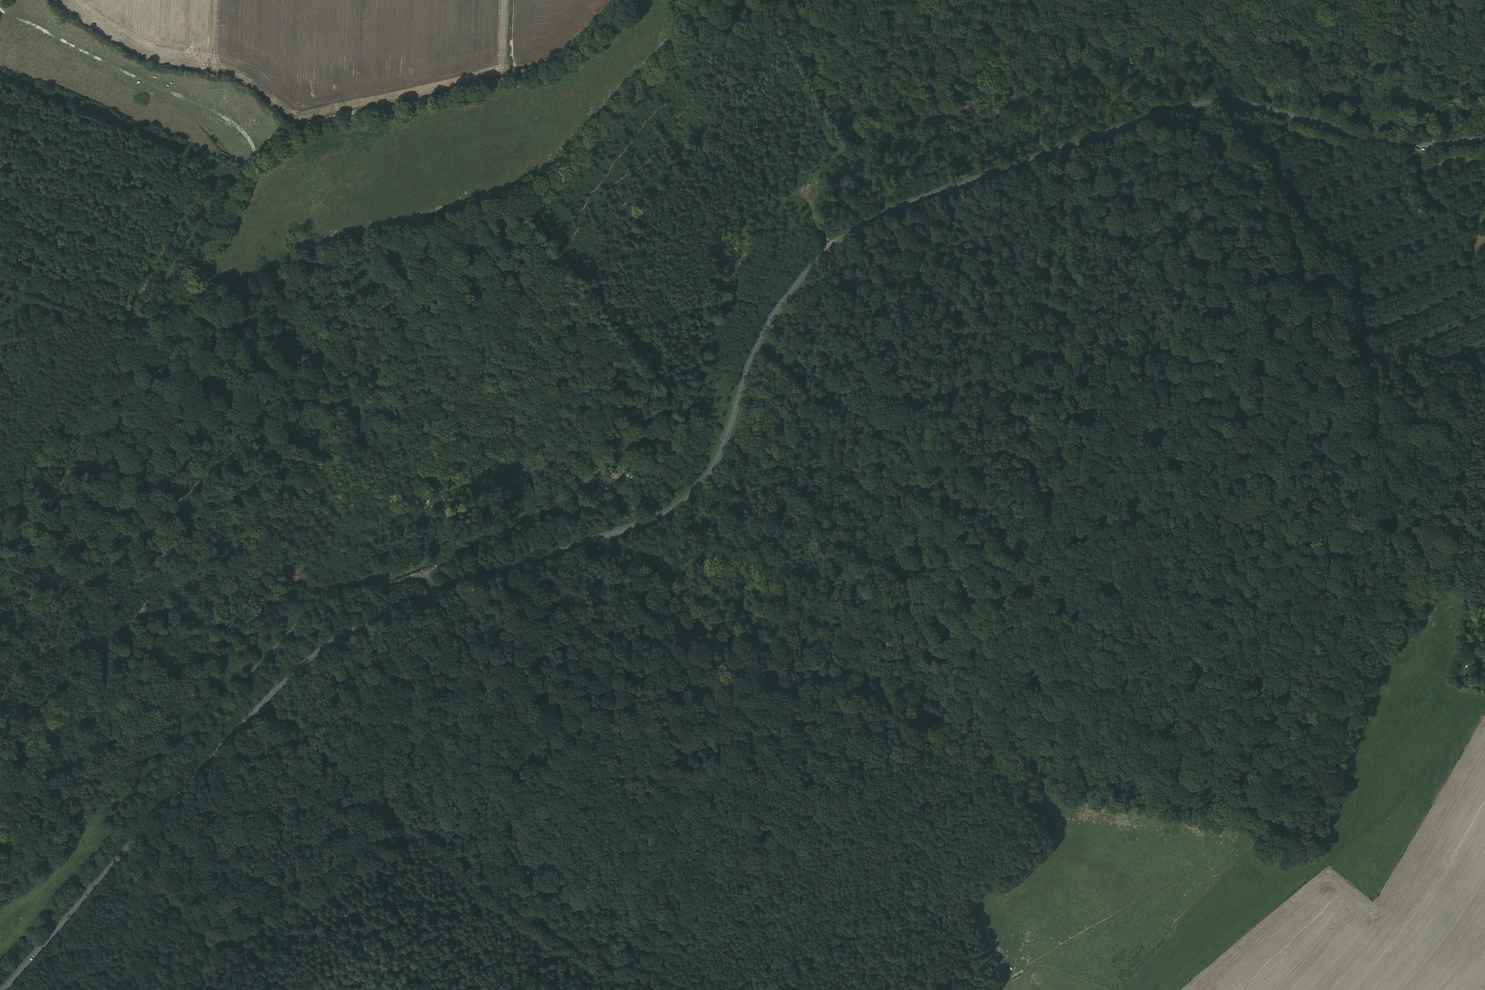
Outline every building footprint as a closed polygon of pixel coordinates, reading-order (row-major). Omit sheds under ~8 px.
[(45,875),(43,872),(34,880),(37,883),(45,875)]
